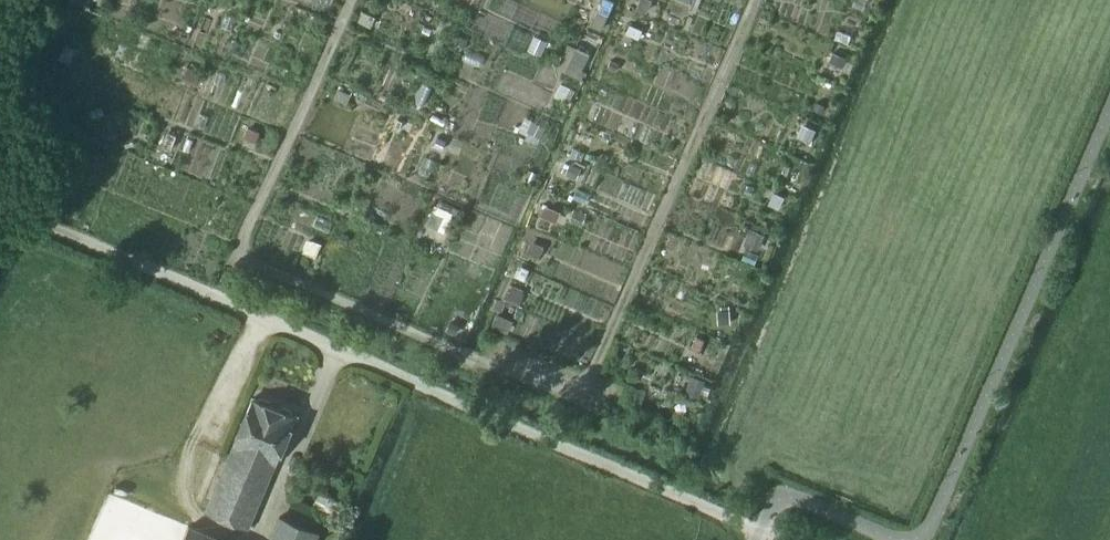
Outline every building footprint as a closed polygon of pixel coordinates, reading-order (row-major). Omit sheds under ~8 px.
[(615,0),(602,0),(594,24),(606,27),(615,0)] [(63,18),(77,23),(82,9),(68,4),(63,18)] [(580,75),(591,53),(578,46),(567,68),(580,75)] [(431,210),(427,222),(447,229),(451,217),(431,210)] [(425,223),(421,236),(442,243),(447,230),(425,223)] [(298,415),(254,397),(206,512),(249,530),(298,415)] [(282,517),(272,539),(317,539),(319,534),(282,517)] [(184,539),(227,539),(191,525),(184,539)]
